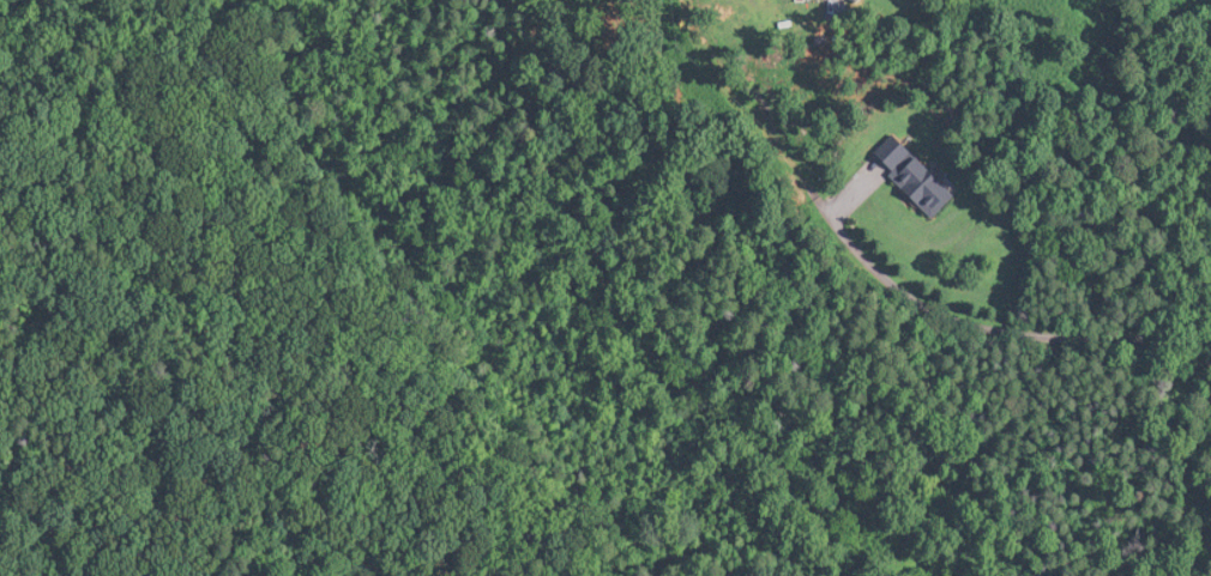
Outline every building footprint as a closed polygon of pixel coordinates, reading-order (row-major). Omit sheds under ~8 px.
[(942,220),(967,197),(914,142),(889,166),(942,220)]
